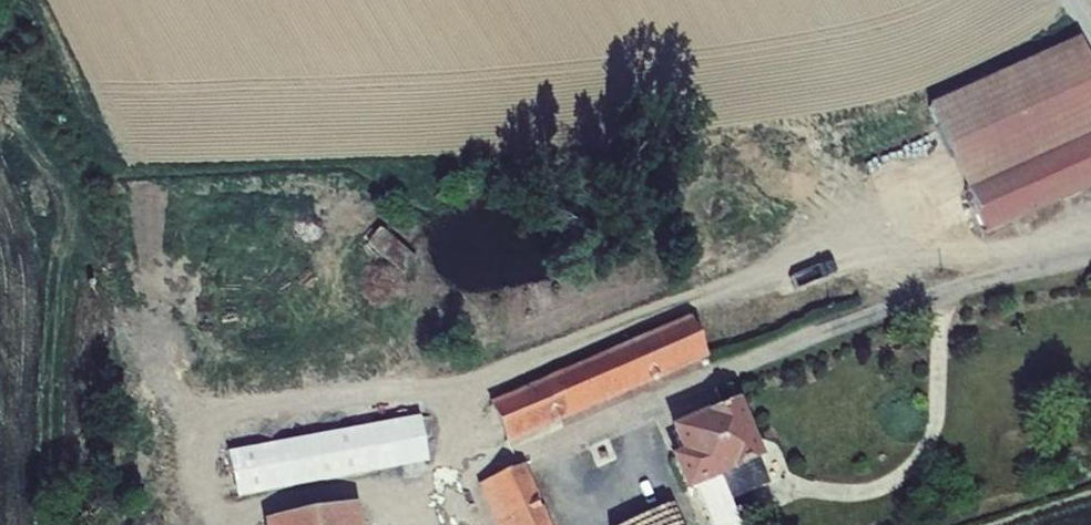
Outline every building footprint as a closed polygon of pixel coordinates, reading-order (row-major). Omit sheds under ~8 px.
[(921,90),(1090,81),(1090,62),(1065,9),(915,80),(921,90)] [(921,90),(982,205),(1090,150),(1090,81),(921,90)] [(415,261),(382,230),(368,245),(401,275),(415,261)] [(690,317),(489,402),(506,445),(708,358),(690,317)] [(761,460),(737,400),(704,414),(702,412),(667,428),(677,454),(667,458),(683,495),(695,489),(731,474),(730,472),(758,461),(761,460)] [(418,417),(225,451),(234,498),(428,463),(418,417)] [(758,461),(730,472),(731,474),(695,489),(710,524),(739,524),(729,502),(768,486),(758,461)] [(477,485),(494,524),(550,524),(524,464),(477,485)] [(358,504),(261,523),(261,524),(361,524),(358,504)]
